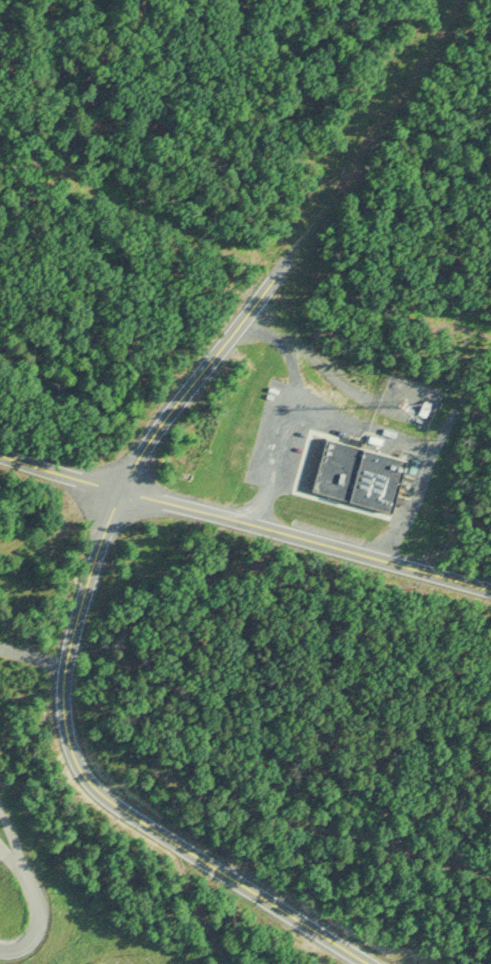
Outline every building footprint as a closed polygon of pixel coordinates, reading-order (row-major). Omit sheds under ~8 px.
[(331,432),(317,482),(401,505),(415,455),(331,432)]
